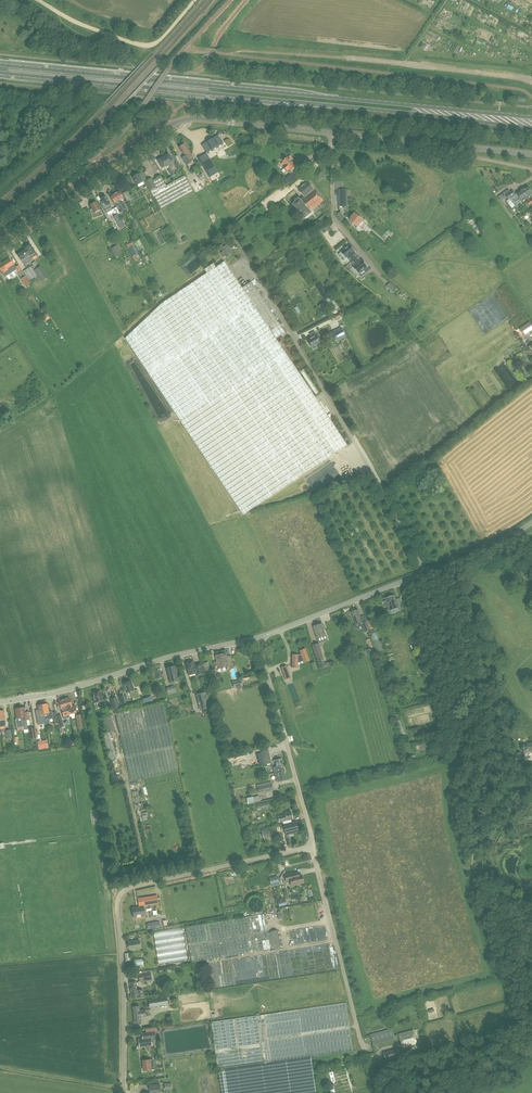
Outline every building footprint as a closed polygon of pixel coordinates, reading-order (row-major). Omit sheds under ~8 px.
[(195,146),(207,140),(204,132),(191,138),(195,146)] [(218,135),(201,145),(206,153),(223,143),(218,135)] [(183,154),(184,154),(185,155),(181,158),(186,165),(191,162),(189,159),(193,156),(184,143),(179,147),(183,154)] [(169,154),(164,157),(169,165),(170,168),(173,166),(171,162),(173,160),(170,156),(169,154)] [(201,164),(209,177),(217,173),(205,154),(208,160),(201,164)] [(281,160),(283,162),(281,164),(290,173),(297,167),(291,161),(293,159),(290,156),(288,157),(287,155),(281,160)] [(164,157),(158,160),(162,167),(165,165),(166,167),(169,165),(164,157)] [(291,184),(300,175),(295,170),(286,179),(291,184)] [(132,177),(137,185),(143,182),(146,180),(142,172),(139,174),(139,173),(132,177)] [(156,187),(150,190),(153,197),(154,196),(161,209),(193,192),(184,176),(165,186),(160,176),(152,181),(156,187)] [(150,191),(150,190),(156,187),(152,181),(151,178),(145,182),(150,191)] [(296,208),(305,219),(312,213),(310,211),(307,207),(305,205),(307,204),(305,201),(308,198),(306,196),(314,189),(308,182),(298,189),(305,197),(301,200),(300,198),(293,204),(291,205),(291,207),(293,209),(295,209),(296,208)] [(521,190),(526,196),(527,198),(529,200),(531,198),(530,196),(531,195),(531,193),(527,186),(521,190)] [(307,207),(310,211),(323,200),(314,189),(306,196),(308,198),(305,201),(307,204),(305,205),(307,207)] [(338,189),(338,207),(347,207),(348,190),(338,189)] [(119,190),(114,193),(124,210),(126,214),(129,212),(123,203),(122,203),(121,200),(124,199),(119,190)] [(510,191),(505,195),(506,196),(508,199),(506,201),(512,208),(514,207),(516,205),(527,198),(526,196),(521,190),(516,193),(517,193),(515,194),(512,190),(510,191)] [(122,193),(127,203),(132,200),(127,191),(122,193)] [(114,193),(110,196),(114,204),(116,207),(118,206),(122,211),(124,210),(114,193)] [(100,198),(102,202),(100,202),(103,207),(104,209),(111,206),(105,195),(100,198)] [(90,205),(94,213),(96,216),(99,215),(97,211),(100,210),(96,202),(90,205)] [(365,223),(363,221),(363,220),(355,213),(349,220),(357,227),(359,226),(361,228),(365,223)] [(134,243),(136,247),(138,246),(139,249),(142,248),(139,241),(134,243)] [(219,245),(223,251),(220,253),(223,257),(226,256),(227,258),(233,254),(225,242),(219,245)] [(347,258),(351,262),(358,256),(354,252),(355,251),(355,252),(355,251),(350,244),(349,244),(350,245),(348,246),(347,245),(344,248),(345,249),(341,252),(346,259),(347,259),(346,258),(347,258)] [(17,254),(24,265),(31,260),(30,258),(36,254),(30,245),(24,249),(17,254)] [(111,249),(115,256),(121,253),(117,245),(111,249)] [(132,256),(136,261),(141,258),(138,253),(134,245),(128,248),(132,256)] [(358,256),(351,262),(354,266),(353,267),(358,274),(359,274),(358,273),(367,266),(367,267),(368,266),(362,259),(362,260),(361,261),(358,256)] [(3,274),(6,273),(9,271),(7,268),(13,265),(9,258),(2,263),(3,266),(0,268),(0,269),(3,274)] [(29,281),(37,276),(33,270),(38,267),(37,265),(34,261),(31,263),(32,265),(23,271),(29,281)] [(125,338),(173,410),(243,515),(347,445),(275,338),(285,332),(251,282),(242,288),(224,261),(215,267),(213,263),(204,269),(206,273),(162,302),(125,338)] [(19,265),(14,267),(18,274),(19,274),(20,275),(19,275),(21,278),(21,279),(26,286),(30,284),(25,276),(21,270),(22,270),(19,265)] [(33,270),(37,276),(41,282),(48,278),(40,266),(38,267),(33,270)] [(396,287),(390,282),(387,286),(392,291),(393,290),(394,291),(397,288),(396,287)] [(316,287),(314,288),(316,292),(318,290),(324,301),(329,298),(321,283),(315,286),(316,287)] [(328,308),(325,302),(323,302),(322,301),(320,302),(321,304),(318,305),(322,312),(328,308)] [(47,322),(52,318),(48,313),(43,317),(47,322)] [(524,336),(531,330),(531,324),(530,321),(519,329),(524,336)] [(327,334),(332,343),(345,337),(340,327),(327,334)] [(312,337),(307,340),(308,341),(307,341),(310,346),(311,346),(315,344),(315,345),(319,342),(318,339),(320,338),(318,334),(317,335),(315,331),(310,334),(312,337)] [(326,398),(324,399),(334,414),(336,413),(326,398)] [(386,602),(388,609),(386,609),(388,615),(402,611),(400,605),(398,605),(394,595),(385,598),(385,599),(381,600),(383,604),(386,602)] [(350,612),(354,620),(355,624),(362,622),(358,609),(350,612)] [(313,626),(317,638),(326,635),(322,623),(313,626)] [(383,651),(377,631),(370,633),(376,653),(383,651)] [(312,645),(314,653),(315,657),(316,657),(322,655),(319,643),(312,645)] [(298,663),(298,660),(302,659),(303,661),(304,663),(309,661),(306,650),(299,650),(301,654),(298,655),(298,654),(292,654),(292,668),(298,668),(298,663)] [(217,665),(218,668),(232,665),(230,655),(227,656),(226,653),(215,655),(217,661),(213,662),(214,665),(217,665)] [(316,657),(318,663),(319,668),(325,666),(322,655),(316,657)] [(186,663),(188,675),(196,673),(196,676),(203,674),(200,663),(194,664),(193,661),(186,663)] [(291,678),(286,665),(281,668),(285,680),(291,678)] [(166,668),(169,682),(178,680),(175,666),(166,668)] [(232,681),(233,688),(242,686),(241,679),(232,681)] [(123,684),(126,693),(130,691),(131,696),(139,694),(137,690),(134,690),(133,686),(132,686),(131,681),(123,684)] [(166,688),(168,695),(176,692),(175,685),(166,688)] [(95,703),(98,702),(99,705),(103,704),(102,700),(103,700),(101,695),(100,695),(99,691),(92,693),(95,703)] [(211,707),(208,691),(197,694),(201,710),(211,707)] [(69,697),(64,699),(69,714),(76,712),(74,705),(72,706),(69,697)] [(110,699),(113,708),(119,706),(117,697),(110,699)] [(69,714),(64,699),(63,699),(63,698),(60,699),(60,700),(58,701),(60,705),(57,706),(58,710),(61,709),(61,710),(62,714),(64,719),(69,717),(69,714)] [(121,713),(116,714),(130,781),(178,770),(163,703),(121,713)] [(23,727),(23,728),(27,728),(26,721),(25,721),(24,720),(30,719),(28,712),(26,712),(25,707),(20,708),(23,727)] [(45,720),(49,719),(53,718),(52,712),(52,711),(48,712),(49,713),(44,714),(44,716),(44,718),(45,720)] [(56,716),(59,728),(64,727),(60,714),(56,716)] [(75,715),(78,728),(84,727),(81,714),(75,715)] [(102,734),(108,756),(115,754),(109,732),(115,730),(111,715),(101,718),(105,733),(102,734)] [(34,727),(28,728),(30,740),(31,739),(31,742),(37,741),(34,727)] [(47,740),(38,742),(39,749),(48,748),(47,740)] [(264,765),(271,763),(268,749),(261,751),(264,765)] [(516,755),(516,761),(525,761),(525,754),(521,754),(521,752),(517,752),(517,755),(516,755)] [(273,767),(274,773),(284,770),(283,764),(281,759),(273,760),(274,762),(275,762),(276,766),(273,767)] [(284,770),(274,773),(276,780),(286,778),(284,770)] [(258,793),(273,789),(271,782),(256,785),(258,793)] [(282,821),(283,824),(291,822),(290,819),(291,819),(291,817),(292,816),(290,811),(285,812),(285,814),(278,816),(279,822),(282,821)] [(291,822),(283,824),(285,834),(298,831),(296,821),(291,822)] [(295,872),(284,875),(286,881),(290,880),(291,885),(303,882),(301,875),(296,876),(295,872)] [(271,887),(279,885),(277,876),(269,878),(271,887)] [(137,898),(139,906),(132,908),(133,915),(136,915),(137,916),(136,916),(136,917),(137,917),(137,918),(141,917),(141,916),(141,915),(141,916),(140,914),(144,914),(145,914),(144,906),(143,906),(158,903),(157,895),(137,898)] [(263,903),(262,902),(262,901),(261,900),(261,899),(260,899),(259,898),(258,898),(257,897),(256,897),(255,897),(254,897),(253,898),(252,898),(251,899),(250,899),(250,900),(249,901),(249,902),(248,903),(248,904),(248,905),(248,906),(248,907),(249,908),(249,909),(250,910),(251,911),(252,912),(253,912),(254,912),(255,912),(256,912),(257,912),(258,912),(259,912),(260,911),(261,910),(262,909),(263,908),(263,907),(263,906),(263,905),(263,904),(263,903)] [(263,914),(252,915),(251,916),(203,924),(186,927),(192,962),(208,959),(273,948),(273,949),(280,947),(277,930),(270,931),(271,932),(268,933),(264,913),(263,914)] [(188,959),(183,927),(154,931),(159,963),(188,959)] [(141,948),(139,939),(128,941),(129,950),(141,948)] [(152,980),(151,973),(139,974),(140,982),(152,980)] [(137,998),(143,997),(142,989),(137,990),(136,981),(129,982),(131,997),(137,996),(137,998)] [(148,999),(149,1007),(168,1004),(167,996),(148,999)] [(211,1022),(215,1050),(218,1070),(219,1070),(222,1092),(316,1092),(311,1057),(354,1051),(350,1019),(347,1003),(211,1022)] [(145,1010),(140,1011),(139,1006),(132,1006),(134,1023),(141,1022),(140,1016),(145,1016),(145,1010)] [(379,1033),(382,1042),(394,1039),(392,1029),(379,1033)] [(399,1034),(403,1047),(417,1043),(414,1030),(399,1034)] [(139,1039),(139,1047),(151,1046),(150,1038),(155,1038),(154,1032),(142,1034),(142,1039),(139,1039)] [(400,1056),(398,1048),(384,1052),(386,1060),(400,1056)] [(154,1069),(153,1059),(150,1059),(142,1060),(143,1070),(154,1069)] [(142,1092),(155,1092),(160,1092),(160,1084),(156,1084),(148,1084),(149,1090),(149,1092),(147,1092),(146,1092),(142,1092),(141,1092),(142,1092)]
